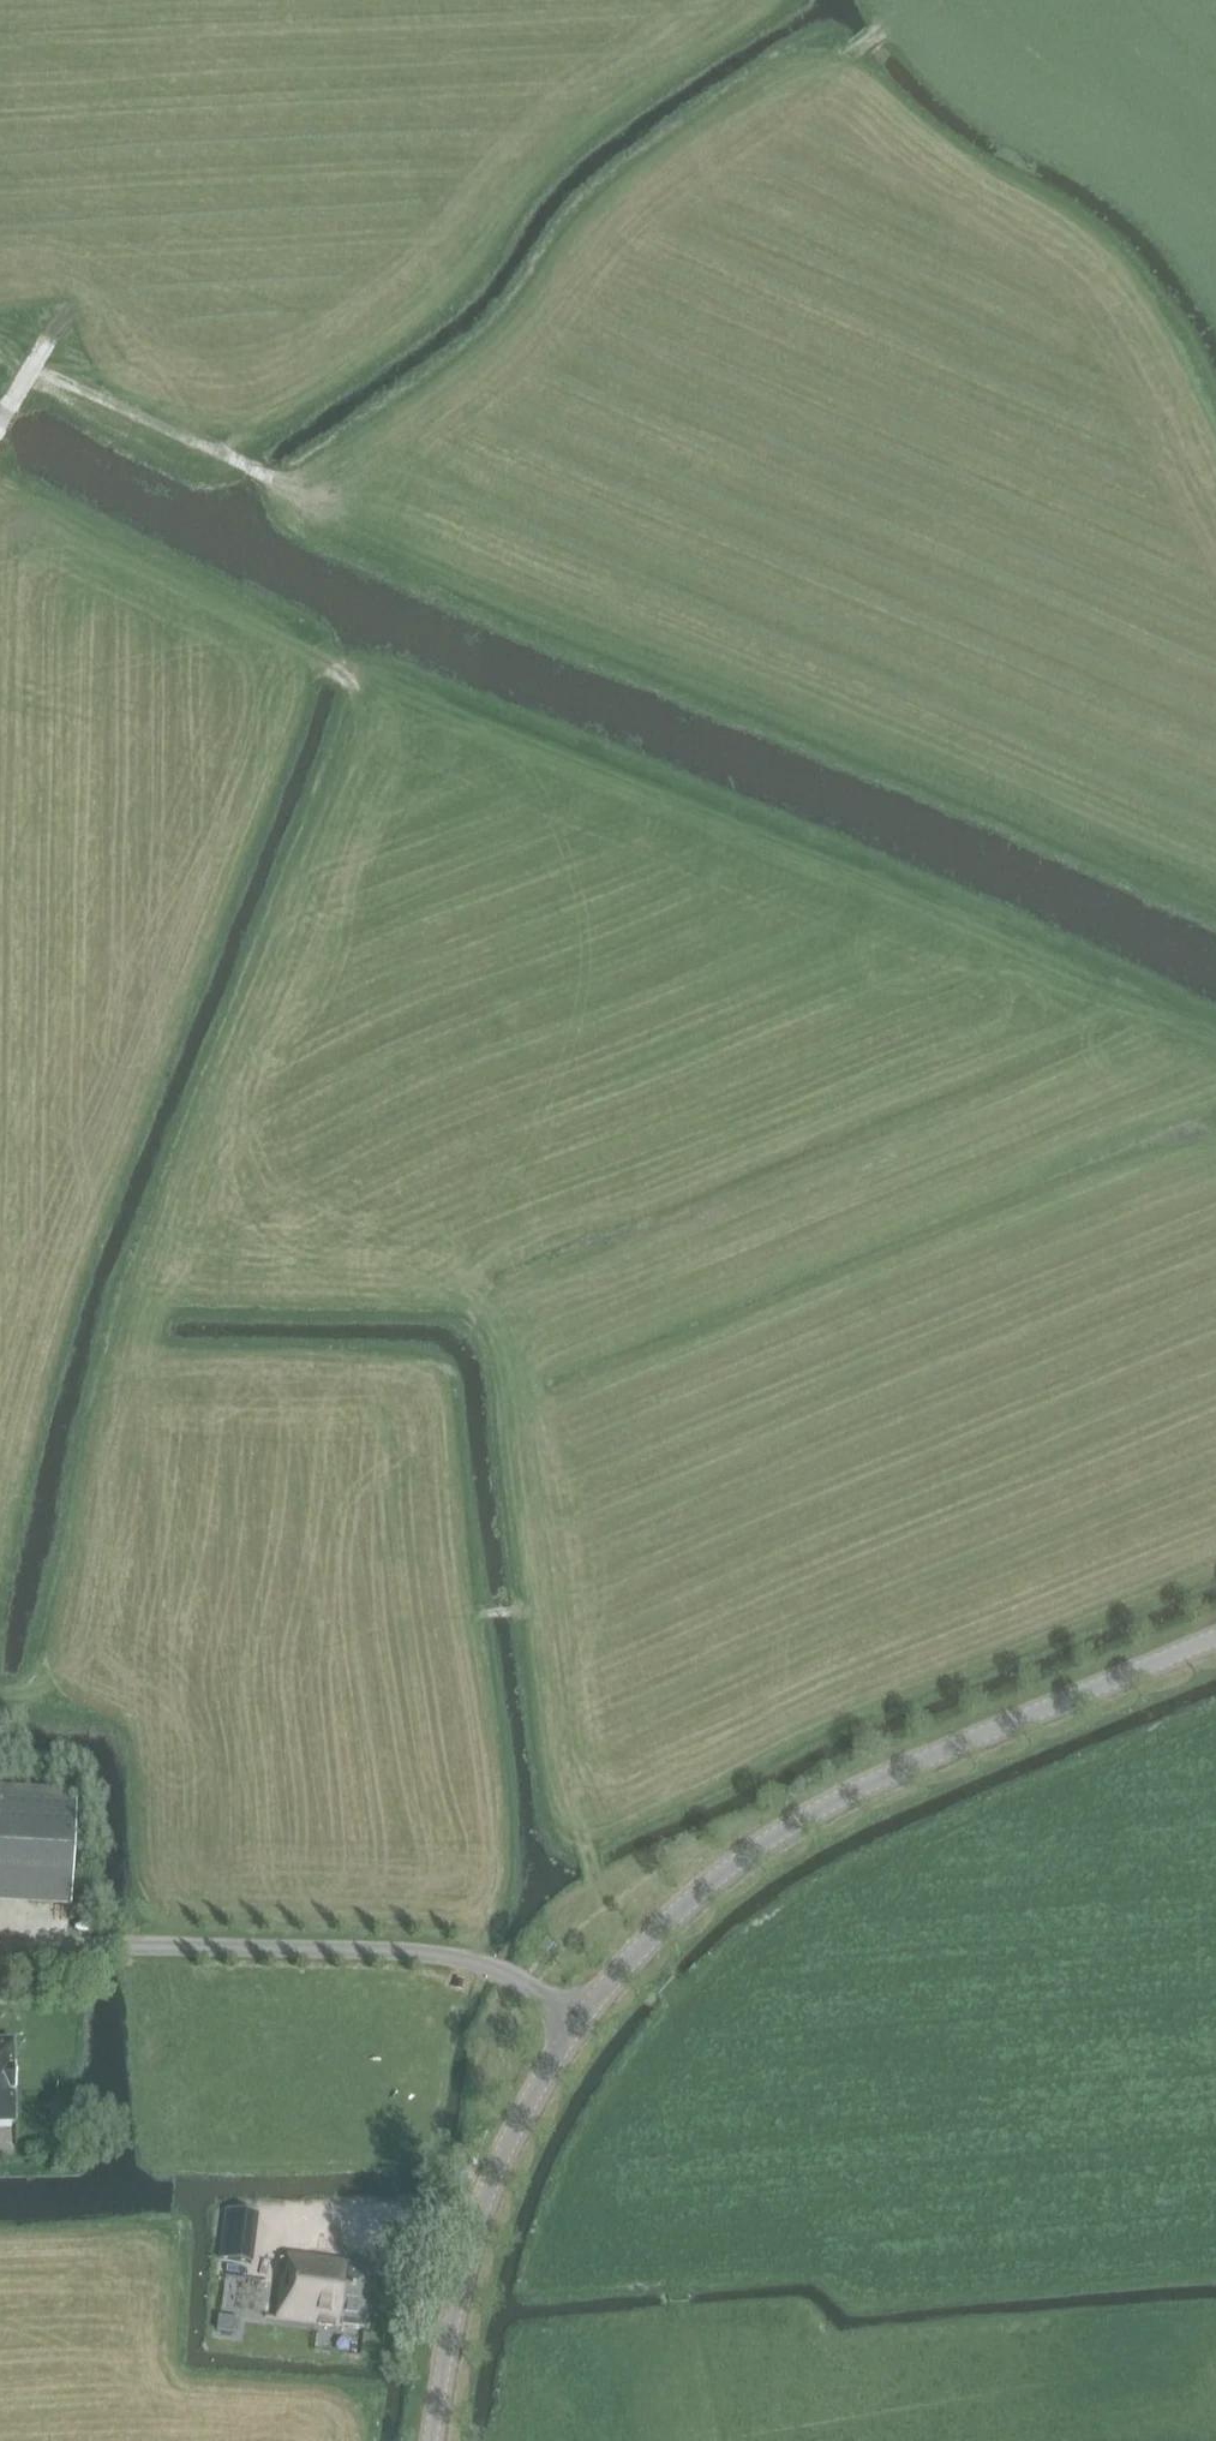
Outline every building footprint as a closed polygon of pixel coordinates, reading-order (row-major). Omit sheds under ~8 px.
[(75,1792),(0,1789),(0,1907),(70,1910),(75,1792)] [(13,2070),(12,2041),(0,2042),(0,2124),(14,2124),(14,2095),(14,2070),(13,2070)] [(251,2231),(223,2227),(219,2260),(247,2264),(251,2231)] [(363,2330),(371,2265),(286,2255),(284,2274),(280,2274),(275,2318),(363,2330)] [(229,2305),(251,2307),(253,2279),(232,2277),(229,2305)] [(218,2317),(216,2333),(238,2336),(240,2320),(218,2317)]
